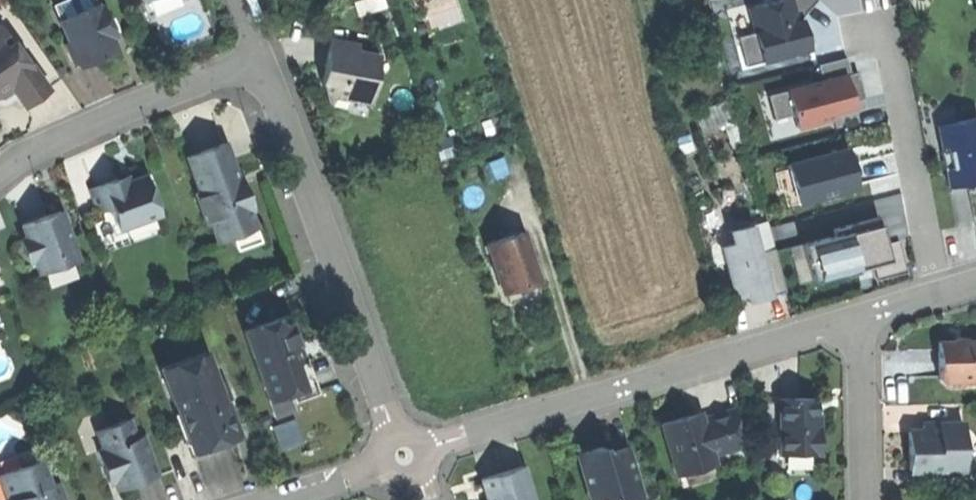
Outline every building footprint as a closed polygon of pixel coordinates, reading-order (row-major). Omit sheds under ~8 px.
[(65,17),(97,3),(96,0),(67,0),(59,3),(65,17)] [(142,1),(148,15),(185,0),(145,0),(142,1)] [(810,51),(800,0),(766,0),(749,3),(754,30),(741,32),(747,62),(810,51)] [(66,43),(75,64),(80,62),(98,54),(100,59),(118,51),(111,36),(114,35),(108,21),(110,20),(104,6),(99,8),(97,3),(65,17),(60,19),(70,41),(66,43)] [(116,34),(110,20),(108,21),(114,35),(116,34)] [(1,59),(16,48),(0,26),(0,57),(1,59)] [(359,44),(330,39),(325,67),(329,67),(328,75),(324,77),(323,84),(324,84),(331,105),(345,108),(347,108),(348,101),(371,105),(379,54),(357,51),(359,44)] [(8,83),(10,86),(24,107),(49,89),(32,65),(29,67),(16,48),(1,59),(0,57),(0,88),(8,83)] [(90,63),(100,59),(98,54),(80,62),(82,67),(90,63)] [(766,91),(779,134),(859,109),(843,56),(819,63),(822,74),(766,91)] [(10,86),(8,83),(0,88),(0,92),(4,90),(10,86)] [(701,126),(734,118),(730,100),(697,108),(701,126)] [(370,112),(371,105),(348,101),(347,108),(370,112)] [(369,118),(370,112),(347,108),(345,108),(344,113),(369,118)] [(975,175),(975,119),(956,123),(958,134),(939,138),(942,153),(939,154),(943,172),(945,171),(949,189),(962,186),(972,184),(971,176),(975,175)] [(937,127),(939,138),(958,134),(956,123),(937,127)] [(225,143),(188,157),(200,191),(196,193),(208,225),(212,224),(218,241),(232,236),(256,227),(249,210),(252,209),(245,190),(240,176),(238,177),(225,143)] [(798,201),(859,189),(851,145),(790,156),(798,201)] [(108,183),(91,189),(99,212),(112,208),(119,229),(126,227),(154,216),(160,214),(146,176),(130,182),(124,180),(123,178),(108,183)] [(40,218),(23,224),(28,238),(21,241),(28,261),(35,258),(40,273),(46,271),(72,262),(78,260),(60,211),(40,218)] [(834,234),(792,245),(802,282),(890,258),(878,214),(832,226),(834,234)] [(160,232),(154,216),(126,227),(131,242),(160,232)] [(260,241),(256,227),(232,236),(237,249),(260,241)] [(728,234),(732,247),(754,240),(750,227),(728,234)] [(488,244),(504,294),(521,288),(539,283),(523,233),(488,244)] [(763,300),(786,293),(774,251),(759,255),(754,240),(732,247),(726,248),(728,278),(735,299),(746,296),(761,291),(763,300)] [(78,278),(72,262),(46,271),(51,288),(78,278)] [(244,332),(268,398),(289,391),(292,400),(316,392),(303,357),(300,358),(298,352),(296,346),(299,345),(289,316),(244,332)] [(965,343),(965,345),(954,345),(954,343),(938,343),(939,381),(948,389),(959,389),(964,383),(975,383),(975,343),(965,343)] [(175,404),(186,434),(202,428),(209,447),(221,442),(237,437),(224,401),(222,402),(204,353),(161,368),(174,404),(175,404)] [(296,410),(292,400),(289,391),(268,398),(275,418),(296,410)] [(814,399),(780,400),(781,455),(820,454),(819,438),(819,425),(815,425),(814,399)] [(693,414),(687,416),(690,425),(697,429),(705,426),(704,424),(700,412),(693,414)] [(662,424),(678,476),(693,471),(695,463),(715,458),(714,456),(738,448),(735,414),(704,424),(705,426),(697,429),(690,425),(687,416),(662,424)] [(274,423),(281,447),(303,440),(296,416),(274,423)] [(115,480),(118,489),(137,482),(155,476),(141,436),(134,438),(127,420),(96,431),(103,450),(97,452),(105,474),(112,472),(115,480)] [(909,449),(909,471),(924,471),(942,470),(947,475),(961,475),(961,450),(963,450),(963,424),(927,424),(927,433),(909,433),(909,449)] [(193,453),(209,447),(202,428),(186,434),(193,453)] [(0,474),(40,460),(36,449),(0,462),(0,499),(10,499),(0,474)] [(578,456),(591,499),(614,499),(617,499),(637,499),(641,499),(632,470),(625,472),(620,454),(604,459),(601,449),(588,453),(578,456)] [(972,450),(963,450),(961,450),(961,475),(947,475),(942,470),(924,471),(925,488),(973,482),(972,450)] [(626,452),(620,454),(625,472),(632,470),(626,452)] [(717,464),(715,458),(695,463),(693,471),(717,464)] [(58,483),(49,486),(40,460),(0,474),(10,499),(65,499),(58,483)] [(482,479),(489,499),(533,499),(523,467),(482,479)] [(108,483),(115,480),(112,472),(105,474),(108,483)]
